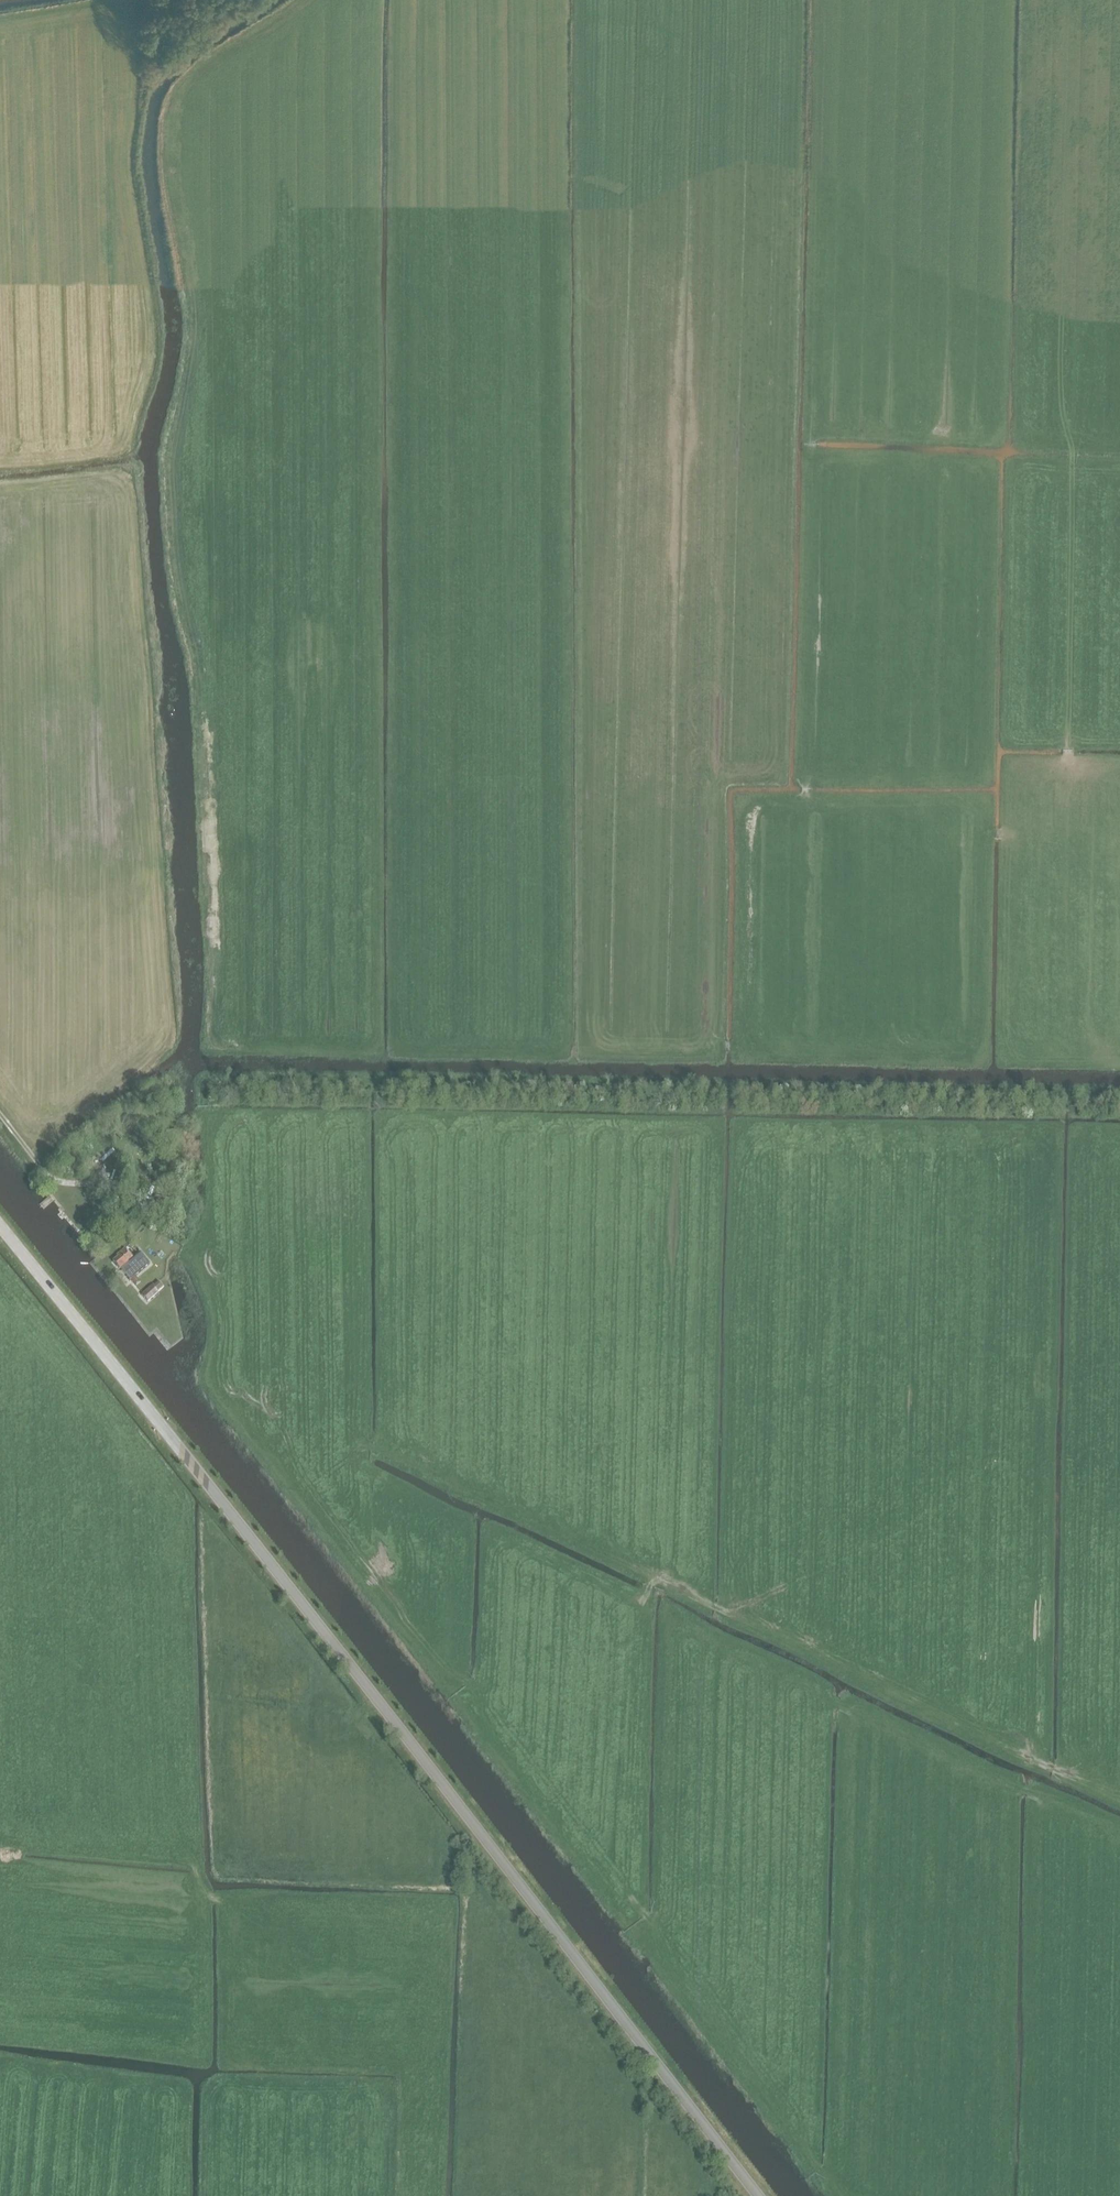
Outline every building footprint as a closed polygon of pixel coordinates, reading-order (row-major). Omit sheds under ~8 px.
[(178,1140),(176,1130),(170,1131),(171,1141),(178,1140)] [(61,1187),(55,1192),(73,1209),(78,1203),(61,1187)] [(149,1264),(140,1252),(133,1257),(126,1248),(116,1255),(118,1257),(113,1261),(129,1281),(149,1264)] [(133,1285),(140,1293),(146,1288),(140,1280),(133,1285)] [(153,1285),(151,1286),(140,1295),(146,1302),(164,1288),(158,1281),(153,1285)] [(149,1309),(144,1313),(152,1323),(157,1319),(149,1309)]
